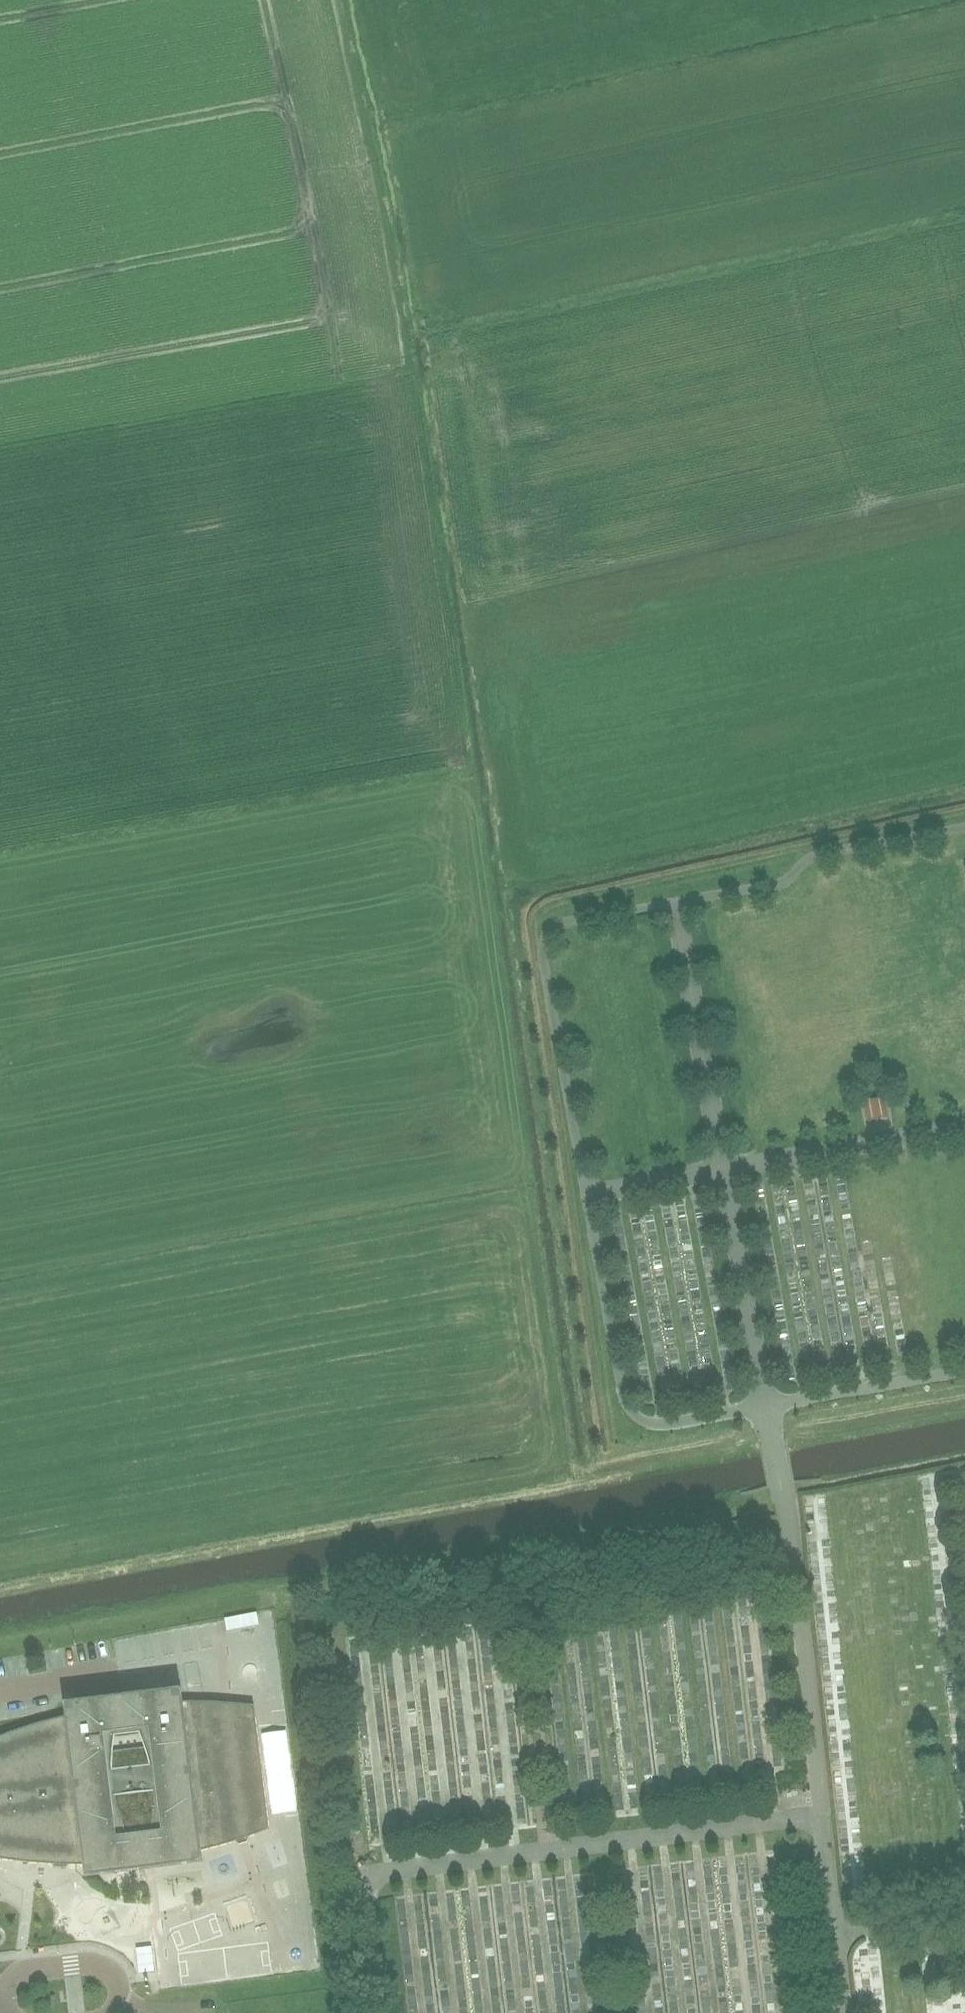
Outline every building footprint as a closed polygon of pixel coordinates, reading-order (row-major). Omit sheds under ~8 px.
[(234,1617),(236,1633),(269,1629),(267,1613),(234,1617)] [(252,1670),(257,1685),(270,1680),(265,1666),(252,1670)] [(30,1863),(38,1864),(58,1865),(70,1865),(84,1865),(86,1876),(203,1863),(201,1851),(229,1844),(245,1838),(268,1830),(252,1704),(244,1703),(224,1701),(191,1701),(182,1701),(181,1688),(64,1703),(66,1715),(40,1722),(21,1728),(3,1734),(0,1736),(0,1859),(30,1863)]
